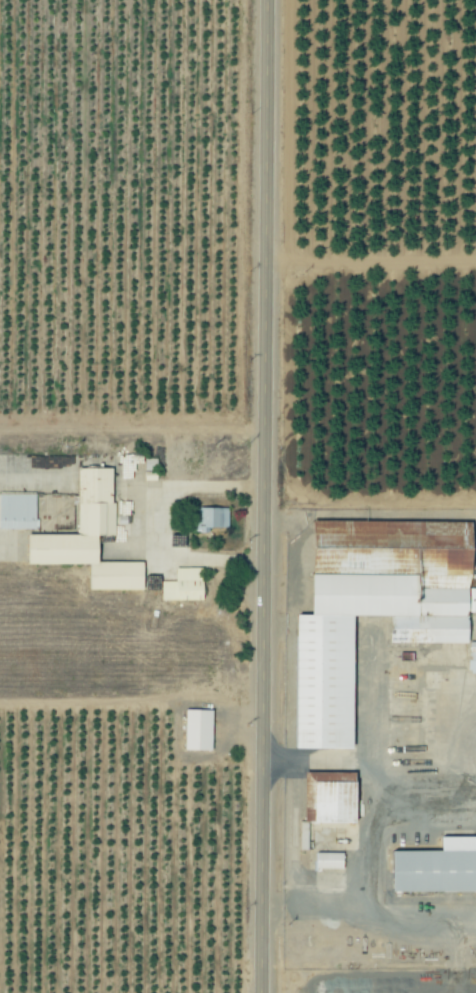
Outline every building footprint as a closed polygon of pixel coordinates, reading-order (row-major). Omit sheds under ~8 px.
[(27,565),(90,566),(90,591),(143,591),(143,563),(97,563),(97,537),(116,537),(116,503),(112,503),(112,469),(78,469),(78,535),(27,535),(27,565)] [(0,495),(0,531),(36,530),(36,495),(0,495)] [(229,528),(229,508),(191,509),(192,533),(210,533),(210,529),(229,528)] [(470,524),(351,522),(351,544),(335,543),(335,534),(311,533),(310,616),(296,616),(294,750),(351,751),(352,617),(390,617),(390,644),(469,645),(470,524)] [(162,601),(203,602),(204,569),(176,568),(176,582),(162,582),(162,601)] [(213,711),(185,711),(184,752),(212,752),(213,711)] [(474,852),(474,838),(441,839),(441,852),(392,853),(392,894),(475,893),(475,852),(474,852)] [(343,871),(343,854),(317,854),(316,870),(343,871)]
